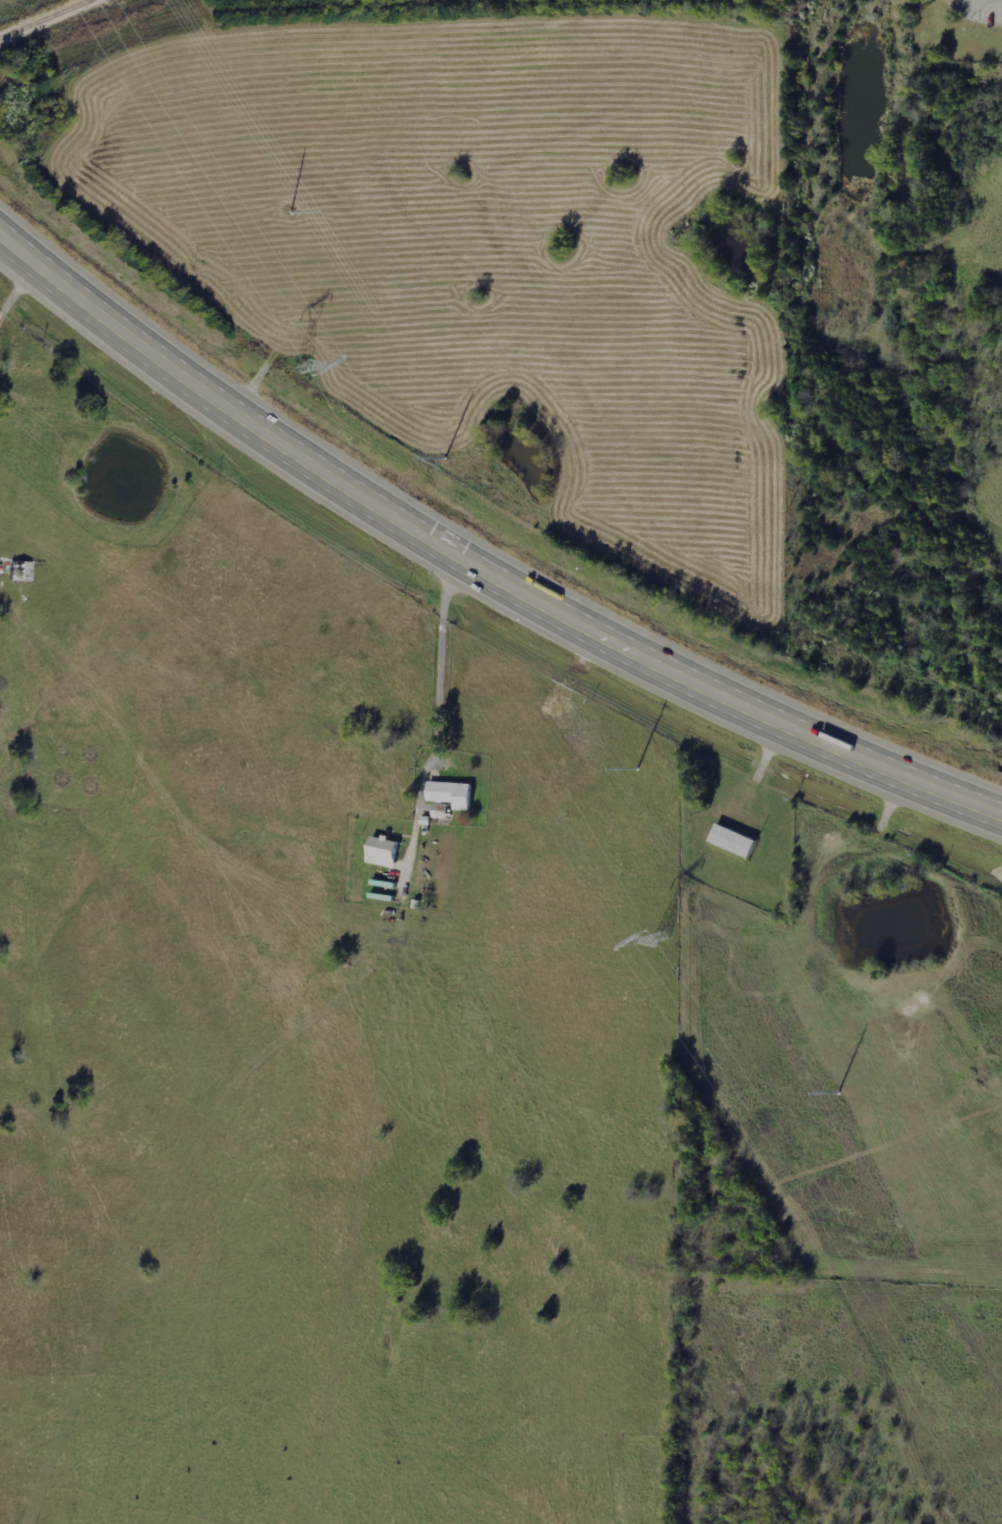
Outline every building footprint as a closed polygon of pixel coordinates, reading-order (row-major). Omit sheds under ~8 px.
[(475,810),(475,783),(430,781),(430,801),(457,802),(457,810),(475,810)] [(754,858),(762,840),(719,822),(712,841),(754,858)] [(398,868),(403,842),(393,840),(393,838),(374,834),(369,862),(398,868)]
